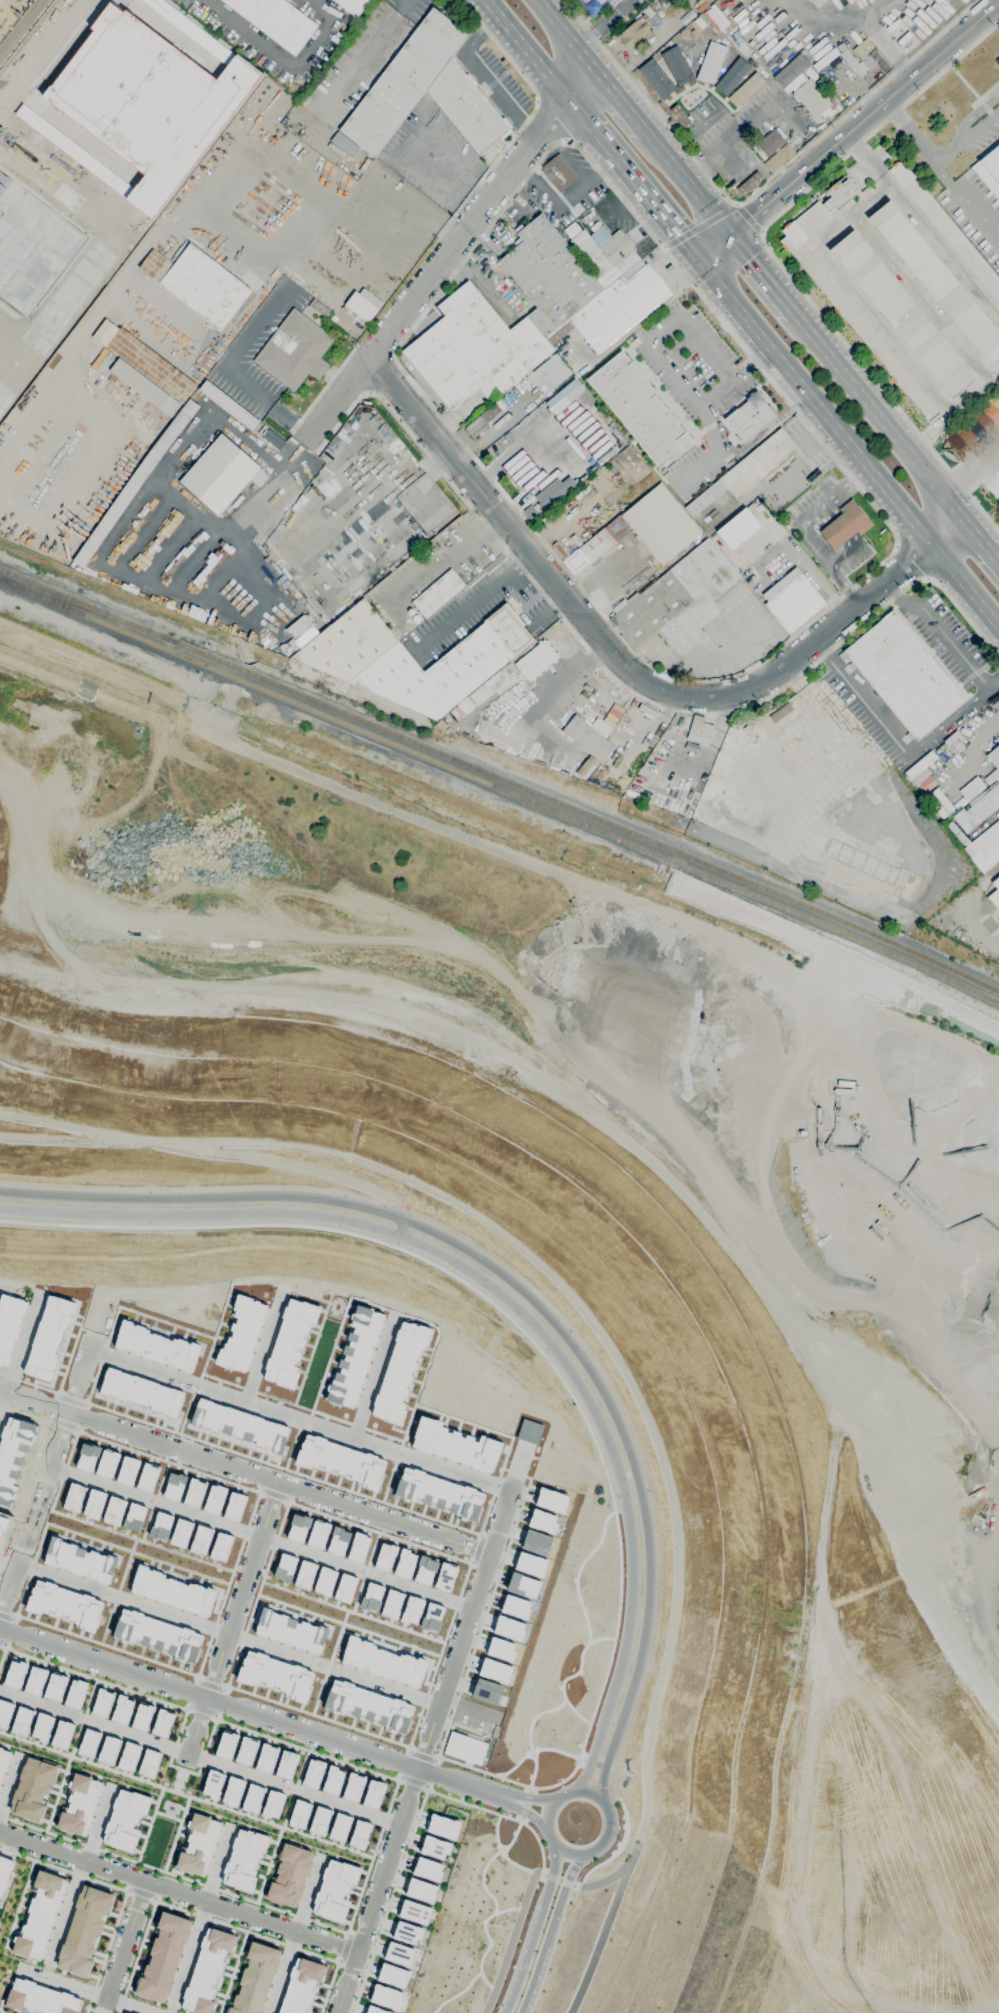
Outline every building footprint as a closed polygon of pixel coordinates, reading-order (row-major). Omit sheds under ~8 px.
[(96,14),(106,0),(112,0),(217,80),(237,54),(265,75),(154,220),(129,202),(149,175),(44,95),(93,31),(90,28),(99,16),(96,14)] [(295,56),(222,0),(286,0),(319,25),(295,56)] [(357,17),(335,0),(370,0),(357,17)] [(588,10),(580,0),(612,0),(598,12),(597,16),(593,18),(589,16),(588,10)] [(696,3),(700,0),(707,0),(706,1),(710,5),(700,13),(696,9),(699,6),(696,3)] [(650,18),(643,10),(648,6),(655,13),(650,18)] [(375,157),(340,129),(433,7),(469,35),(375,157)] [(685,25),(680,19),(691,9),(697,15),(685,25)] [(636,55),(633,51),(631,53),(618,38),(624,33),(622,31),(634,21),(635,23),(645,14),(649,20),(647,21),(650,25),(647,27),(653,34),(640,45),(643,49),(636,55)] [(657,27),(651,19),(654,16),(661,23),(657,27)] [(860,78),(840,54),(846,49),(859,63),(861,61),(860,60),(861,60),(853,50),(866,38),(875,48),(875,47),(891,66),(884,71),(877,64),(869,70),(868,69),(865,71),(867,73),(860,78)] [(842,51),(838,46),(847,39),(851,44),(842,51)] [(712,85),(726,47),(709,40),(695,79),(712,85)] [(661,53),(676,87),(693,80),(678,45),(661,53)] [(818,71),(813,65),(835,47),(840,53),(818,71)] [(815,121),(807,113),(809,112),(793,93),(795,92),(792,89),(799,84),(795,79),(784,89),(773,76),(801,52),(811,64),(801,73),(808,80),(810,78),(832,104),(829,107),(832,111),(825,117),(822,115),(815,121)] [(714,88),(727,97),(750,65),(737,56),(714,88)] [(453,57),(511,129),(480,155),(427,90),(453,57)] [(663,100),(638,70),(652,58),(678,88),(663,100)] [(727,98),(736,108),(764,81),(755,71),(727,98)] [(822,88),(817,82),(821,79),(826,85),(822,88)] [(829,95),(824,88),(828,85),(833,92),(829,95)] [(765,160),(754,147),(776,128),(787,141),(765,160)] [(352,156),(331,140),(339,130),(360,146),(352,156)] [(348,161),(328,145),(331,142),(351,157),(348,161)] [(771,174),(763,164),(788,143),(796,152),(771,174)] [(971,167),(998,144),(998,202),(971,167)] [(560,193),(540,169),(559,153),(579,177),(560,193)] [(902,160),(998,279),(998,306),(889,171),(902,160)] [(10,315),(30,319),(94,235),(0,164),(0,307),(10,315)] [(822,205),(829,199),(825,194),(827,192),(827,191),(847,174),(858,188),(854,191),(857,194),(831,215),(822,205)] [(890,200),(998,333),(998,360),(990,367),(868,218),(890,200)] [(831,215),(833,218),(801,244),(940,413),(929,421),(791,253),(790,254),(780,241),(786,236),(782,231),(819,201),(822,205),(831,215)] [(619,229),(631,237),(636,250),(635,251),(646,265),(647,264),(660,277),(671,293),(598,353),(576,326),(552,346),(555,350),(502,393),(502,392),(490,402),(479,388),(451,411),(402,351),(444,317),(436,308),(468,281),(509,331),(537,307),(510,274),(507,277),(498,267),(502,264),(499,261),(516,246),(513,243),(520,237),(514,230),(522,224),(525,227),(542,213),(573,251),(576,248),(570,241),(584,229),(590,236),(600,229),(608,238),(619,229)] [(952,399),(829,250),(854,230),(976,378),(952,399)] [(221,331),(159,284),(160,283),(139,267),(153,248),(171,261),(175,256),(174,255),(182,245),(183,246),(187,240),(190,243),(252,290),(221,331)] [(368,323),(345,305),(355,291),(359,294),(364,287),(383,302),(378,309),(379,309),(368,323)] [(294,391),(254,360),(294,308),(334,339),(320,358),(330,365),(318,380),(309,372),(294,391)] [(120,357),(106,346),(121,327),(198,385),(183,404),(181,403),(120,357)] [(586,379),(658,467),(673,455),(675,458),(693,442),(654,395),(656,393),(621,350),(586,379)] [(546,395),(535,381),(532,384),(526,377),(556,353),(573,373),(546,395)] [(181,403),(171,417),(136,391),(134,395),(128,391),(131,387),(110,371),(120,357),(181,403)] [(583,390),(573,378),(543,403),(553,415),(583,390)] [(779,414),(758,388),(722,418),(734,433),(730,437),(738,447),(779,414)] [(474,438),(465,428),(500,399),(507,408),(504,411),(502,410),(486,424),(488,426),(474,438)] [(693,517),(685,507),(781,428),(795,445),(793,447),(797,451),(738,500),(728,488),(693,517)] [(280,451),(262,438),(269,429),(286,442),(280,451)] [(217,516),(179,481),(222,433),(261,468),(217,516)] [(636,482),(615,456),(628,445),(650,471),(636,482)] [(522,510),(531,522),(577,486),(569,476),(560,483),(556,477),(541,489),(537,484),(524,493),(532,502),(522,510)] [(662,565),(621,515),(661,483),(702,532),(662,565)] [(834,550),(819,532),(842,513),(839,509),(852,498),(873,524),(861,535),(858,531),(834,550)] [(733,551),(717,532),(746,507),(762,526),(733,551)] [(574,575),(563,562),(604,528),(616,543),(592,564),(590,562),(574,575)] [(680,658),(659,632),(636,651),(610,619),(709,537),(741,577),(710,603),(703,595),(676,618),(697,644),(680,658)] [(791,635),(766,604),(769,602),(763,594),(796,567),(827,605),(791,635)] [(426,618),(412,602),(451,568),(465,585),(426,618)] [(348,682),(290,658),(301,649),(364,598),(399,641),(348,682)] [(348,682),(399,641),(424,672),(485,622),(484,621),(507,602),(525,625),(523,626),(534,640),(436,720),(348,682)] [(917,741),(843,651),(894,610),(967,700),(917,741)] [(290,658),(280,646),(291,636),(285,629),(308,611),(317,622),(295,641),(301,649),(290,658)] [(529,681),(515,664),(539,644),(538,642),(541,640),(542,641),(544,639),(546,641),(548,640),(549,642),(547,643),(551,647),(553,645),(554,648),(552,649),(556,653),(557,651),(559,654),(557,655),(559,657),(556,659),(558,661),(556,663),(554,661),(546,667),(548,669),(545,671),(544,669),(540,672),(542,674),(539,676),(538,674),(535,677),(536,679),(533,681),(532,679),(529,681)] [(515,675),(507,666),(510,663),(518,672),(515,675)] [(463,717),(455,708),(503,668),(511,677),(463,717)] [(775,724),(769,716),(789,702),(794,709),(775,724)] [(451,712),(455,708),(461,717),(458,720),(451,712)] [(616,723),(619,719),(609,713),(607,716),(616,723)] [(602,763),(562,730),(576,714),(590,726),(598,716),(603,720),(606,717),(616,724),(613,728),(614,729),(606,739),(616,747),(602,763)] [(708,747),(700,745),(701,743),(687,739),(695,715),(704,718),(703,722),(714,725),(708,747)] [(435,725),(440,719),(448,726),(445,729),(435,725)] [(743,729),(747,726),(757,738),(752,741),(743,729)] [(955,754),(967,743),(956,730),(944,742),(955,754)] [(986,755),(998,745),(998,776),(995,779),(989,785),(984,779),(997,768),(986,755)] [(909,778),(905,773),(932,750),(936,755),(909,778)] [(916,786),(911,780),(926,767),(931,774),(916,786)] [(995,779),(998,776),(998,808),(996,810),(995,809),(966,833),(953,817),(963,808),(966,811),(984,796),(984,795),(998,783),(995,779)] [(958,791),(967,800),(984,785),(975,776),(958,791)] [(650,788),(631,780),(625,793),(644,801),(650,788)] [(943,819),(925,797),(938,787),(955,809),(943,819)] [(964,849),(998,820),(998,860),(983,873),(971,858),(964,849)] [(966,846),(948,826),(947,824),(951,821),(952,822),(953,822),(971,842),(966,846)] [(992,883),(998,877),(998,910),(988,897),(997,889),(992,883)] [(6,1366),(0,1364),(0,1302),(0,1296),(2,1292),(27,1301),(6,1366)] [(237,1293),(267,1305),(264,1314),(266,1315),(262,1327),(260,1326),(251,1351),(253,1352),(249,1364),(247,1363),(244,1372),(232,1369),(231,1371),(213,1364),(219,1347),(222,1348),(223,1342),(226,1342),(228,1336),(231,1337),(233,1331),(229,1329),(231,1322),(235,1323),(236,1317),(232,1316),(235,1310),(232,1309),(237,1293)] [(47,1294),(23,1373),(50,1383),(53,1371),(52,1370),(57,1354),(55,1353),(62,1328),(65,1329),(66,1325),(68,1327),(76,1302),(47,1294)] [(288,1298),(262,1378),(293,1390),(298,1372),(292,1370),(295,1360),(298,1361),(300,1353),(297,1351),(299,1346),(302,1348),(305,1339),(302,1337),(303,1333),(307,1334),(311,1322),(314,1324),(320,1306),(302,1300),(300,1302),(288,1298)] [(384,1314),(353,1409),(322,1400),(329,1377),(333,1378),(350,1326),(347,1324),(354,1303),(384,1314)] [(122,1319),(113,1347),(190,1373),(201,1344),(190,1341),(189,1344),(173,1337),(171,1340),(147,1332),(148,1327),(122,1319)] [(403,1321),(432,1330),(427,1345),(424,1344),(422,1350),(420,1357),(416,1356),(414,1361),(417,1363),(415,1371),(412,1369),(409,1375),(412,1376),(410,1383),(407,1382),(405,1388),(408,1390),(406,1398),(402,1397),(401,1401),(405,1404),(403,1408),(405,1409),(400,1424),(371,1414),(374,1405),(371,1404),(397,1328),(400,1329),(403,1321)] [(174,1418),(183,1392),(107,1366),(97,1392),(107,1396),(107,1394),(124,1400),(125,1397),(151,1406),(151,1410),(167,1414),(167,1417),(174,1418)] [(198,1397),(289,1427),(280,1455),(270,1452),(271,1448),(254,1443),(255,1441),(218,1429),(216,1431),(200,1426),(199,1428),(187,1425),(198,1397)] [(420,1415),(410,1446),(430,1455),(432,1452),(471,1466),(470,1468),(491,1474),(502,1442),(478,1434),(477,1439),(440,1426),(442,1421),(420,1415)] [(8,1416),(0,1438),(0,1504),(10,1508),(16,1486),(12,1485),(14,1478),(18,1480),(20,1471),(16,1471),(19,1465),(23,1467),(25,1458),(21,1457),(23,1451),(27,1453),(37,1425),(8,1416)] [(515,1437),(521,1418),(544,1425),(536,1445),(515,1437)] [(378,1492),(388,1460),(365,1452),(365,1455),(325,1440),(326,1437),(305,1431),(294,1464),(317,1471),(319,1465),(363,1480),(361,1487),(378,1492)] [(91,1473),(74,1467),(83,1441),(101,1447),(91,1473)] [(94,1473),(111,1479),(119,1454),(103,1448),(94,1473)] [(115,1481),(124,1455),(140,1460),(131,1486),(115,1481)] [(151,1492),(135,1487),(144,1462),(150,1464),(150,1466),(159,1469),(151,1492)] [(404,1464),(391,1499),(411,1505),(413,1500),(455,1516),(454,1521),(476,1527),(486,1492),(464,1485),(463,1487),(425,1474),(426,1471),(404,1464)] [(178,1501),(162,1496),(169,1472),(178,1474),(178,1473),(187,1476),(184,1485),(183,1485),(178,1501)] [(197,1509),(182,1503),(188,1487),(187,1486),(190,1476),(198,1479),(197,1481),(205,1484),(197,1509)] [(70,1481),(86,1487),(80,1503),(80,1504),(78,1513),(61,1508),(70,1481)] [(218,1515),(202,1510),(211,1484),(216,1487),(217,1485),(226,1488),(218,1515)] [(90,1488),(106,1493),(97,1520),(81,1514),(90,1488)] [(539,1492),(535,1503),(563,1513),(568,1496),(552,1490),(550,1495),(539,1492)] [(222,1517),(231,1491),(246,1496),(238,1522),(222,1517)] [(110,1495),(126,1500),(118,1526),(102,1521),(110,1495)] [(130,1502),(146,1507),(139,1531),(131,1528),(130,1530),(121,1527),(130,1502)] [(556,1515),(551,1533),(528,1526),(533,1512),(531,1512),(532,1507),(556,1515)] [(165,1542),(148,1536),(157,1511),(173,1516),(165,1542)] [(295,1512),(311,1518),(302,1543),(286,1537),(295,1512)] [(9,1519),(0,1516),(0,1541),(9,1519)] [(185,1549),(169,1543),(177,1517),(192,1523),(185,1549)] [(314,1519),(331,1524),(321,1550),(306,1544),(314,1519)] [(204,1555),(188,1550),(197,1524),(213,1529),(204,1555)] [(341,1556),(325,1551),(334,1524),(351,1531),(341,1556)] [(526,1529),(554,1538),(551,1549),(549,1548),(547,1556),(521,1547),(526,1529)] [(224,1563),(208,1557),(217,1531),(233,1536),(224,1563)] [(356,1532),(371,1538),(362,1563),(346,1558),(356,1532)] [(108,1586),(39,1562),(49,1533),(63,1537),(62,1541),(101,1554),(103,1550),(119,1556),(108,1586)] [(380,1541),(398,1547),(388,1572),(372,1567),(380,1541)] [(401,1547),(417,1553),(408,1579),(392,1574),(401,1547)] [(544,1560),(541,1569),(544,1570),(540,1578),(513,1568),(519,1550),(544,1560)] [(280,1552),(297,1557),(289,1584),(271,1577),(280,1552)] [(421,1554),(438,1561),(429,1586),(413,1582),(421,1554)] [(302,1559),(316,1564),(309,1590),(292,1585),(302,1559)] [(441,1560),(459,1567),(449,1594),(432,1588),(441,1560)] [(138,1566),(130,1591),(207,1619),(217,1591),(202,1586),(201,1589),(189,1584),(187,1586),(184,1585),(185,1582),(138,1566)] [(320,1566),(337,1572),(329,1596),(311,1592),(320,1566)] [(341,1571),(357,1577),(349,1602),(332,1598),(341,1571)] [(511,1573),(505,1590),(534,1599),(541,1581),(521,1575),(520,1577),(511,1573)] [(94,1631),(73,1624),(74,1621),(47,1611),(45,1617),(25,1609),(35,1580),(57,1587),(57,1589),(91,1599),(92,1597),(104,1602),(94,1631)] [(367,1581),(384,1587),(376,1612),(359,1607),(367,1581)] [(387,1587),(403,1594),(396,1620),(379,1614),(387,1587)] [(505,1599),(501,1611),(525,1620),(532,1602),(504,1592),(502,1598),(505,1599)] [(407,1594),(424,1601),(416,1624),(409,1622),(408,1625),(399,1621),(407,1594)] [(428,1602),(444,1607),(437,1633),(419,1627),(428,1602)] [(260,1604),(249,1634),(319,1658),(329,1628),(260,1604)] [(121,1607),(111,1634),(134,1643),(135,1639),(178,1655),(177,1661),(196,1667),(205,1635),(182,1627),(182,1630),(141,1616),(142,1613),(121,1607)] [(525,1624),(524,1631),(516,1630),(514,1639),(493,1632),(498,1615),(525,1624)] [(348,1633),(340,1662),(419,1690),(428,1660),(405,1653),(403,1657),(375,1646),(376,1642),(348,1633)] [(514,1645),(513,1650),(517,1652),(512,1664),(485,1654),(492,1636),(514,1645)] [(244,1647),(315,1672),(305,1704),(293,1701),(294,1697),(252,1682),(250,1686),(232,1680),(244,1647)] [(506,1684),(476,1674),(483,1656),(512,1666),(506,1684)] [(9,1657),(27,1663),(19,1690),(1,1684),(9,1657)] [(31,1665),(47,1671),(39,1696),(24,1691),(31,1665)] [(52,1671),(68,1678),(60,1702),(43,1697),(52,1671)] [(73,1677),(88,1683),(80,1710),(62,1704),(73,1677)] [(322,1707),(345,1715),(346,1711),(390,1726),(389,1732),(405,1736),(414,1706),(333,1677),(322,1707)] [(477,1677),(476,1683),(474,1683),(470,1696),(496,1706),(503,1686),(477,1677)] [(99,1687),(115,1692),(105,1719),(90,1713),(99,1687)] [(118,1693),(134,1699),(126,1725),(109,1720),(118,1693)] [(138,1699),(154,1706),(146,1733),(130,1728),(138,1699)] [(5,1729),(0,1727),(0,1700),(15,1704),(5,1729)] [(466,1700),(495,1711),(490,1728),(460,1718),(466,1700)] [(19,1706),(34,1711),(25,1737),(9,1731),(19,1706)] [(158,1707),(175,1712),(166,1740),(150,1734),(158,1707)] [(39,1712),(54,1718),(45,1743),(30,1737),(39,1712)] [(58,1719),(74,1725),(66,1751),(49,1744),(58,1719)] [(458,1723),(488,1732),(482,1751),(468,1746),(453,1740),(458,1723)] [(84,1726),(102,1732),(92,1759),(75,1754),(84,1726)] [(222,1728),(238,1735),(229,1761),(214,1756),(222,1728)] [(480,1766),(488,1743),(450,1731),(443,1753),(480,1766)] [(105,1734),(120,1739),(111,1765),(96,1760),(105,1734)] [(242,1735),(259,1741),(249,1769),(234,1762),(242,1735)] [(125,1741),(142,1747),(133,1773),(116,1768),(125,1741)] [(261,1741),(278,1747),(269,1774),(255,1769),(261,1741)] [(11,1751),(0,1785),(0,1747),(11,1751)] [(144,1748),(162,1754),(153,1780),(136,1774),(144,1748)] [(282,1749),(300,1755),(290,1780),(274,1775),(282,1749)] [(27,1755),(8,1813),(40,1824),(45,1805),(43,1804),(50,1783),(54,1784),(59,1765),(27,1755)] [(310,1758),(326,1763),(317,1789),(301,1784),(310,1758)] [(329,1764),(345,1771),(337,1797),(320,1791),(329,1764)] [(209,1769),(225,1775),(216,1801),(201,1795),(209,1769)] [(350,1771),(366,1777),(357,1803),(340,1797),(350,1771)] [(74,1772),(102,1782),(85,1837),(55,1828),(61,1811),(66,1813),(72,1791),(68,1789),(74,1772)] [(229,1776),(247,1782),(237,1809),(220,1802),(229,1776)] [(370,1779),(386,1784),(377,1810),(361,1805),(370,1779)] [(249,1782),(265,1788),(257,1815),(239,1810),(249,1782)] [(121,1787),(150,1798),(144,1815),(142,1814),(136,1830),(139,1831),(132,1852),(102,1843),(121,1787)] [(269,1789),(286,1795),(276,1821),(260,1816),(269,1789)] [(296,1799),(311,1804),(303,1830),(288,1825),(296,1799)] [(316,1806),(332,1811),(323,1837),(307,1832),(316,1806)] [(336,1811),(353,1818),(343,1842),(327,1838),(336,1811)] [(194,1812),(222,1823),(204,1877),(174,1868),(180,1850),(185,1853),(192,1830),(188,1828),(194,1812)] [(431,1813),(442,1817),(460,1823),(455,1841),(426,1831),(430,1819),(429,1818),(431,1813)] [(355,1818),(373,1825),(364,1851),(347,1845),(355,1818)] [(239,1827),(271,1837),(262,1860),(256,1858),(253,1869),(259,1872),(251,1895),(221,1882),(239,1827)] [(425,1835),(452,1843),(448,1855),(444,1854),(442,1860),(419,1853),(425,1835)] [(283,1841),(314,1853),(296,1908),(263,1900),(270,1880),(275,1882),(281,1860),(277,1858),(283,1841)] [(4,1890),(0,1889),(0,1856),(13,1861),(4,1890)] [(417,1856),(411,1874),(438,1882),(442,1872),(439,1871),(442,1864),(417,1856)] [(331,1858),(361,1868),(356,1885),(352,1884),(346,1900),(351,1902),(343,1923),(312,1914),(331,1858)] [(11,1951),(29,1958),(29,1955),(40,1960),(66,1880),(39,1869),(33,1886),(38,1888),(35,1899),(33,1897),(27,1912),(30,1913),(26,1925),(23,1924),(20,1931),(23,1933),(22,1936),(16,1936),(11,1951)] [(410,1877),(407,1887),(405,1895),(432,1904),(436,1893),(435,1893),(437,1886),(410,1877)] [(88,1886),(84,1899),(78,1897),(74,1906),(76,1907),(64,1944),(62,1943),(57,1957),(59,1958),(56,1967),(70,1972),(69,1974),(88,1980),(93,1962),(90,1961),(95,1948),(92,1947),(95,1936),(97,1937),(103,1921),(101,1920),(103,1915),(105,1916),(106,1911),(109,1911),(115,1894),(88,1886)] [(403,1899),(397,1916),(427,1926),(432,1908),(403,1899)] [(160,1908),(191,1921),(164,2004),(132,1995),(138,1976),(143,1978),(143,1975),(141,1974),(146,1963),(148,1964),(151,1956),(148,1954),(154,1936),(157,1937),(159,1929),(155,1927),(160,1908)] [(397,1920),(391,1938),(415,1945),(417,1939),(419,1940),(423,1929),(397,1920)] [(206,1926),(180,2008),(193,2011),(192,2012),(211,2012),(215,2001),(210,2000),(228,1951),(232,1952),(237,1936),(206,1926)] [(282,1950),(260,2012),(225,2012),(228,2005),(232,2007),(233,2005),(231,2004),(235,1993),(238,1994),(241,1986),(237,1984),(243,1966),(247,1967),(249,1959),(245,1957),(250,1938),(282,1950)] [(389,1941),(383,1958),(410,1967),(415,1949),(389,1941)] [(278,2012),(310,2012),(312,2007),(308,2006),(313,1993),(316,1994),(319,1982),(322,1983),(326,1966),(297,1958),(278,2012)] [(382,1962),(376,1980),(404,1989),(408,1978),(405,1977),(407,1971),(382,1962)] [(12,1989),(10,1989),(4,2005),(20,2012),(22,2005),(27,2007),(26,2010),(33,2012),(34,2009),(47,2012),(79,2012),(76,2011),(80,2000),(71,1997),(72,1995),(61,1991),(61,1993),(34,1986),(35,1983),(24,1978),(23,1980),(15,1977),(12,1989)] [(374,1983),(380,1985),(380,1986),(403,1993),(398,2011),(369,2001),(374,1989),(373,1988),(374,1983)] [(366,2012),(392,2012),(368,2005),(366,2012)]
